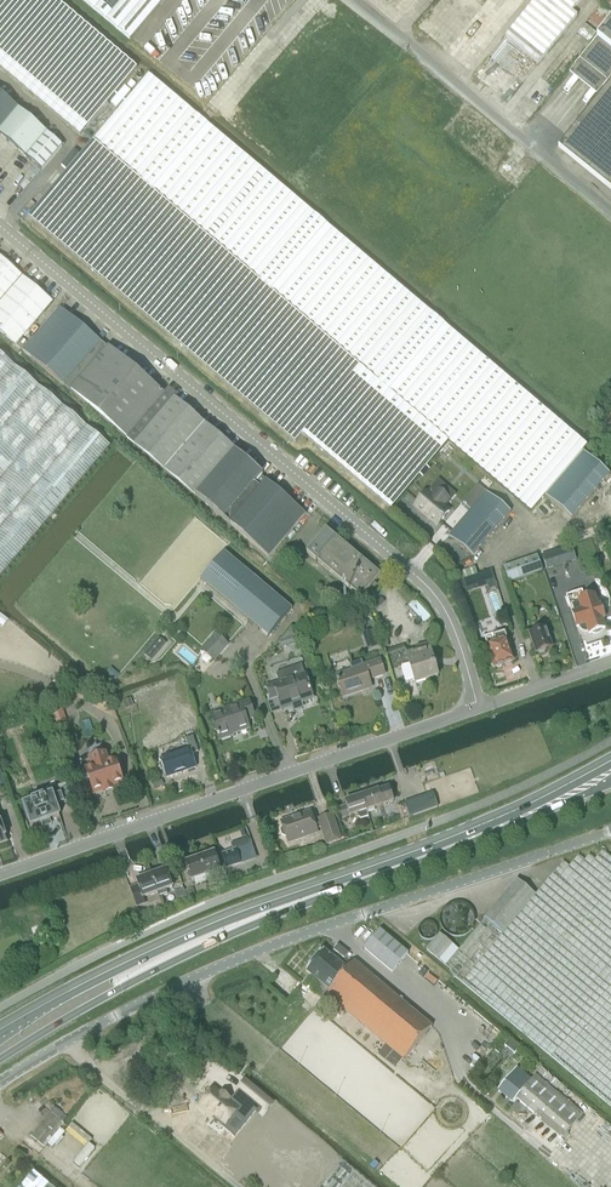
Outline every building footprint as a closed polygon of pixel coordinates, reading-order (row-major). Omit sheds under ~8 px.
[(108,105),(140,67),(60,0),(0,0),(0,67),(82,135),(85,133),(108,105)] [(130,40),(164,0),(82,0),(130,40)] [(505,38),(506,39),(475,77),(507,102),(577,16),(572,11),(581,0),(536,0),(505,38)] [(610,11),(610,0),(598,0),(610,11)] [(558,147),(610,189),(610,22),(575,67),(604,91),(558,147)] [(86,147),(443,448),(448,442),(530,512),(544,495),(546,497),(584,452),(582,450),(587,445),(279,185),(149,75),(117,112),(116,111),(92,139),(92,140),(86,147)] [(17,111),(18,109),(0,94),(0,131),(17,111)] [(85,133),(92,139),(116,111),(108,105),(85,133)] [(17,111),(0,131),(0,136),(41,171),(61,148),(17,111)] [(443,448),(86,147),(81,154),(28,217),(295,443),(302,434),(391,510),(443,448)] [(16,345),(53,300),(0,256),(0,332),(16,345)] [(64,385),(101,341),(60,307),(23,351),(64,385)] [(196,495),(234,450),(219,437),(221,436),(212,428),(209,432),(101,341),(64,385),(196,495)] [(111,446),(0,353),(0,577),(111,446)] [(234,450),(196,495),(269,557),(306,513),(261,476),(263,474),(234,450)] [(610,474),(584,452),(546,497),(572,519),(610,474)] [(473,556),(511,511),(487,491),(449,536),(473,556)] [(427,492),(415,507),(436,526),(449,511),(427,492)] [(597,536),(594,526),(573,533),(576,543),(597,536)] [(381,575),(334,536),(327,529),(307,553),(361,598),(381,575)] [(571,545),(558,550),(563,565),(576,560),(571,545)] [(200,578),(249,619),(268,635),(291,608),(224,551),(200,578)] [(543,571),(537,557),(504,569),(509,584),(543,571)] [(474,567),(459,572),(463,581),(477,576),(474,567)] [(463,581),(467,593),(487,586),(489,590),(497,587),(491,571),(477,576),(463,581)] [(589,632),(590,634),(593,633),(595,634),(598,634),(600,633),(601,632),(603,630),(603,629),(606,628),(603,619),(605,618),(601,605),(598,605),(594,593),(585,596),(583,590),(567,595),(577,627),(580,627),(581,629),(582,630),(584,631),(587,632),(589,631),(589,632)] [(545,650),(552,648),(545,628),(529,634),(536,653),(539,652),(541,654),(545,652),(545,650)] [(231,640),(218,629),(205,643),(218,655),(231,640)] [(292,629),(280,642),(284,641),(286,647),(296,643),(293,633),(292,629)] [(374,630),(362,634),(367,649),(379,645),(374,630)] [(494,636),(496,644),(487,646),(495,667),(496,667),(499,668),(503,667),(503,665),(514,661),(504,633),(494,636)] [(167,641),(160,634),(146,649),(153,656),(167,641)] [(407,656),(409,663),(415,681),(415,683),(438,676),(429,649),(407,656)] [(369,680),(385,675),(380,661),(363,667),(363,668),(337,677),(343,698),(371,688),(369,680)] [(408,683),(415,681),(409,663),(402,666),(401,668),(405,681),(408,683)] [(281,706),(312,695),(305,674),(266,687),(270,700),(278,698),(281,706)] [(130,698),(122,702),(125,709),(133,706),(130,698)] [(246,720),(254,717),(248,700),(222,710),(223,713),(211,717),(219,740),(232,735),(230,732),(248,726),(246,720)] [(53,715),(53,716),(53,717),(54,719),(54,720),(55,720),(55,721),(55,722),(56,723),(57,723),(57,722),(58,722),(60,722),(61,721),(62,721),(63,721),(63,720),(64,720),(65,720),(66,719),(66,718),(66,717),(66,716),(65,715),(65,714),(64,714),(64,713),(64,712),(63,711),(62,709),(61,708),(60,707),(59,707),(58,708),(56,709),(56,711),(56,712),(55,712),(54,713),(54,714),(53,714),(53,715)] [(160,759),(167,778),(196,768),(192,754),(198,752),(193,737),(186,740),(189,749),(160,759)] [(87,772),(94,792),(106,788),(106,789),(112,787),(112,786),(124,782),(116,761),(107,765),(103,754),(93,758),(97,768),(87,772)] [(50,820),(60,816),(56,807),(73,801),(67,783),(49,789),(51,796),(43,799),(42,798),(41,798),(37,787),(30,789),(34,800),(33,801),(33,803),(24,806),(31,826),(40,823),(41,825),(51,821),(50,820)] [(362,796),(367,811),(383,805),(383,804),(390,802),(387,793),(380,795),(378,790),(362,796)] [(438,807),(437,806),(432,793),(404,803),(409,817),(438,807)] [(367,811),(362,796),(346,801),(347,806),(340,808),(343,818),(351,815),(351,816),(358,814),(359,817),(362,819),(368,817),(366,811),(367,811)] [(282,837),(286,839),(288,845),(319,834),(311,811),(280,821),(282,827),(280,831),(282,837)] [(317,819),(325,843),(326,846),(341,841),(333,814),(317,819)] [(248,838),(231,844),(233,850),(250,845),(248,838)] [(226,870),(241,865),(257,860),(252,845),(221,855),(226,870)] [(200,856),(206,875),(221,870),(215,851),(209,853),(208,852),(200,856)] [(459,950),(446,966),(452,971),(451,973),(546,1053),(610,1108),(610,858),(603,851),(595,860),(589,855),(585,860),(579,855),(569,867),(563,862),(535,895),(536,896),(504,934),(486,919),(459,950)] [(206,875),(200,856),(190,859),(190,861),(185,863),(191,881),(206,875)] [(151,873),(158,893),(173,887),(167,869),(161,871),(161,870),(151,873)] [(158,893),(151,873),(142,876),(142,878),(137,879),(139,885),(131,888),(138,907),(146,904),(143,898),(158,893)] [(536,896),(535,895),(518,881),(486,919),(504,934),(536,896)] [(193,888),(185,891),(187,898),(195,895),(194,892),(194,891),(193,888)] [(184,889),(174,893),(177,903),(187,899),(184,889)] [(377,933),(365,947),(382,962),(393,971),(405,957),(408,953),(380,929),(377,933)] [(459,950),(440,934),(426,950),(446,966),(459,950)] [(307,972),(314,978),(307,986),(322,999),(325,994),(405,1061),(433,1027),(354,961),(347,970),(324,951),(307,972)] [(510,1040),(505,1046),(514,1054),(520,1048),(510,1040)] [(565,1138),(584,1115),(590,1108),(544,1068),(538,1076),(534,1081),(518,1068),(499,1091),(514,1104),(518,1099),(565,1138)] [(214,1089),(199,1106),(213,1117),(214,1116),(216,1118),(225,1125),(234,1114),(243,1121),(253,1109),(258,1113),(269,1101),(245,1081),(238,1089),(239,1090),(230,1102),(228,1100),(229,1099),(222,1093),(221,1094),(214,1089)] [(50,1113),(30,1137),(44,1148),(63,1124),(50,1113)] [(73,1162),(77,1166),(93,1149),(88,1144),(91,1140),(72,1123),(77,1117),(73,1113),(63,1124),(68,1128),(66,1131),(85,1149),(73,1162)] [(342,1162),(321,1186),(373,1186),(342,1162)] [(34,1172),(21,1186),(51,1186),(34,1172)]
